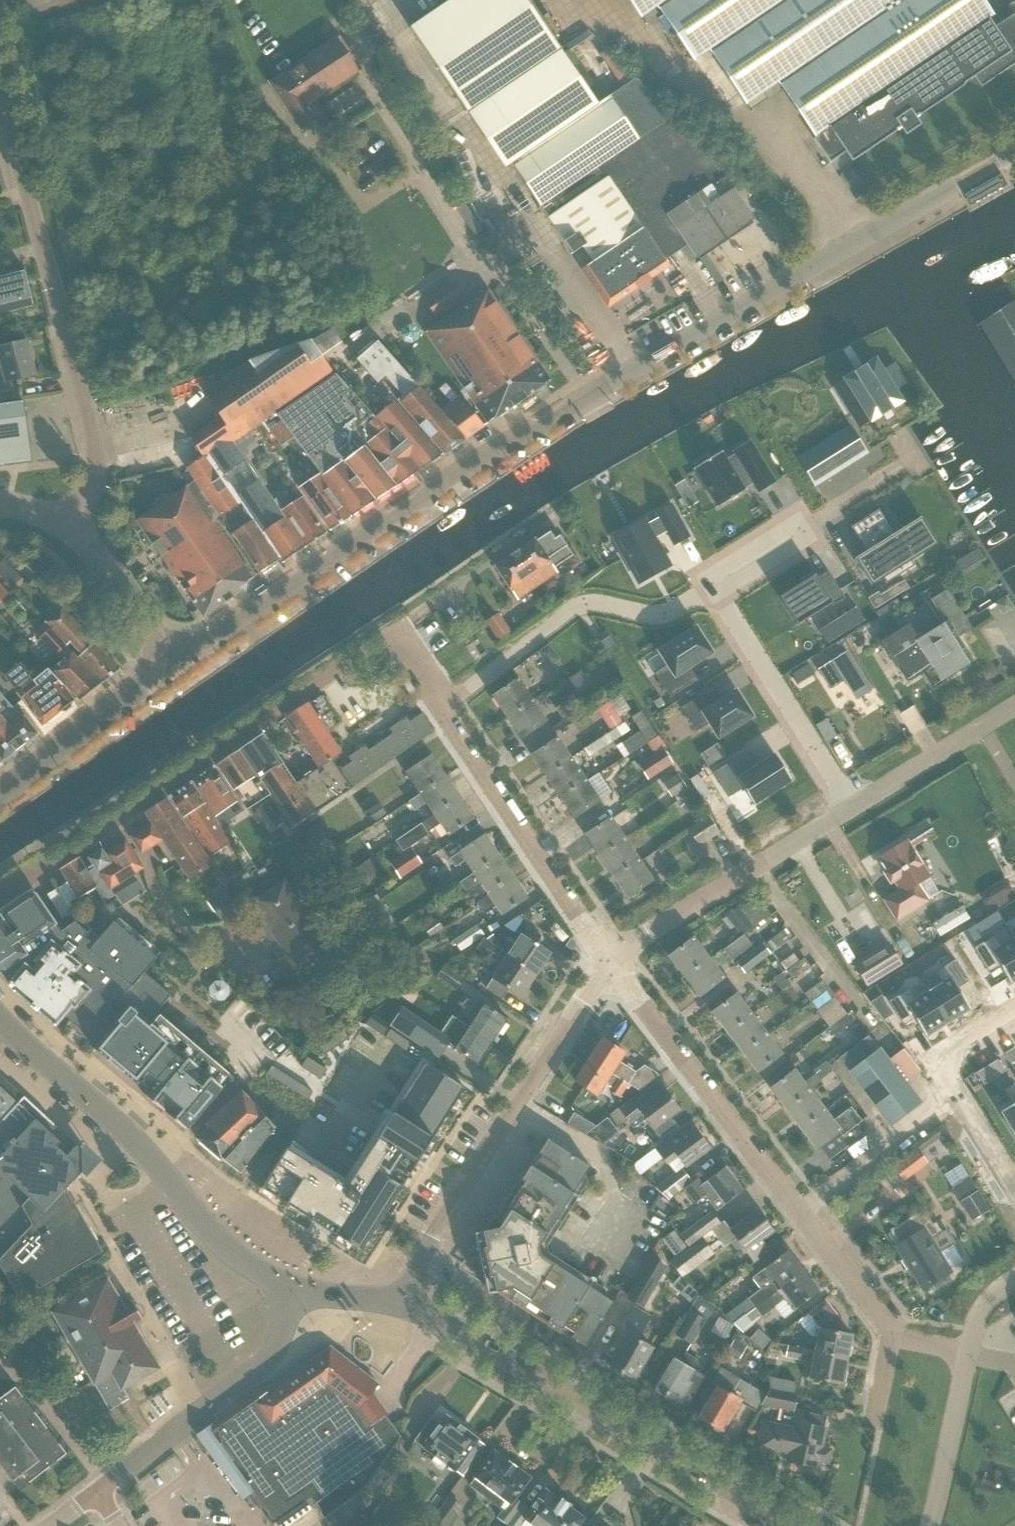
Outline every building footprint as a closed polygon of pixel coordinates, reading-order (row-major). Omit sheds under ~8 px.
[(411,28),(467,111),(561,48),(528,0),(453,0),(411,28)] [(642,17),(658,6),(694,60),(710,49),(747,104),(779,82),(817,137),(814,139),(831,163),(859,144),(864,152),(901,127),(906,135),(922,125),(917,117),(975,77),(982,87),(1014,65),(1014,13),(996,26),(990,18),(993,15),(983,0),(630,0),(642,17)] [(335,39),(298,63),(268,83),(299,130),(317,118),(309,105),(357,73),(335,39)] [(630,146),(601,165),(666,261),(688,244),(698,258),(754,220),(734,191),(742,185),(637,79),(611,96),(640,139),(630,146)] [(611,96),(512,163),(573,253),(583,247),(593,262),(584,268),(607,302),(635,283),(641,290),(658,279),(652,271),(666,261),(601,165),(630,146),(640,139),(611,96)] [(1007,189),(1002,179),(966,199),(972,209),(1007,189)] [(0,270),(0,314),(32,306),(21,265),(0,270)] [(454,284),(426,303),(436,316),(463,298),(454,284)] [(426,332),(488,423),(551,380),(488,289),(426,332)] [(978,320),(1014,382),(1014,298),(978,320)] [(334,374),(311,341),(250,362),(205,393),(221,415),(190,437),(204,457),(188,469),(195,481),(188,486),(214,521),(220,516),(221,517),(241,503),(253,521),(280,560),(279,560),(282,564),(306,548),(274,501),(243,456),(233,442),(249,431),(334,374)] [(0,349),(0,363),(1,363),(6,383),(36,376),(27,342),(0,349)] [(379,342),(358,361),(389,395),(392,393),(446,454),(466,439),(465,438),(464,439),(419,386),(379,342)] [(877,358),(844,379),(871,423),(904,402),(877,358)] [(321,474),(322,476),(352,516),(377,500),(420,471),(373,414),(337,374),(278,415),(321,474)] [(457,398),(446,384),(440,389),(452,403),(442,411),(467,438),(484,426),(457,398)] [(394,402),(376,417),(422,469),(442,456),(394,402)] [(0,406),(0,465),(30,461),(23,403),(0,406)] [(274,451),(294,438),(282,421),(270,429),(263,434),(274,451)] [(851,426),(809,452),(826,479),(868,453),(851,426)] [(249,431),(233,442),(243,456),(259,446),(249,431)] [(779,481),(754,442),(737,453),(740,456),(731,462),(722,448),(708,457),(707,455),(696,462),(698,464),(696,465),(720,504),(747,487),(744,482),(753,477),(762,492),(779,481)] [(301,488),(331,531),(352,516),(322,476),(321,474),(301,488)] [(142,518),(138,513),(124,522),(129,529),(139,522),(204,618),(241,592),(238,588),(253,578),(214,521),(188,486),(142,518)] [(306,548),(327,533),(303,498),(289,508),(281,496),(274,501),(306,548)] [(646,520),(614,537),(640,583),(671,566),(655,537),(667,531),(675,544),(689,537),(672,505),(658,513),(661,518),(648,525),(646,520)] [(880,510),(852,527),(867,551),(855,559),(872,586),(884,578),(887,583),(915,566),(912,561),(938,544),(922,517),(895,534),(880,510)] [(280,560),(253,521),(235,534),(261,572),(279,560),(280,560)] [(560,534),(556,538),(551,531),(536,541),(535,539),(496,566),(518,599),(558,572),(555,568),(574,554),(560,534)] [(5,559),(0,563),(0,572),(16,590),(25,582),(15,571),(24,562),(16,553),(7,562),(5,559)] [(816,575),(781,597),(798,625),(832,604),(833,606),(846,598),(829,571),(819,578),(816,575)] [(879,592),(869,598),(875,608),(909,587),(905,580),(881,595),(879,592)] [(887,640),(882,643),(892,658),(896,656),(911,678),(926,669),(935,684),(972,660),(958,638),(965,633),(961,627),(963,625),(962,625),(964,624),(965,622),(965,621),(965,619),(964,617),(965,616),(952,595),(951,596),(950,595),(948,594),(946,594),(945,594),(943,595),(942,593),(896,622),(898,625),(884,634),(887,640)] [(47,623),(52,629),(103,684),(120,670),(78,625),(64,607),(47,623)] [(857,608),(837,620),(844,632),(864,620),(857,608)] [(486,622),(499,641),(512,633),(499,613),(486,622)] [(52,671),(64,685),(80,703),(103,684),(52,629),(47,623),(37,633),(57,653),(59,653),(65,660),(52,671)] [(656,674),(670,697),(697,680),(689,667),(711,653),(696,629),(661,651),(661,652),(669,665),(656,674)] [(602,641),(609,651),(618,644),(612,635),(602,641)] [(847,653),(819,670),(819,672),(820,671),(832,689),(845,680),(857,699),(871,691),(872,691),(873,691),(848,651),(846,652),(847,653)] [(581,671),(588,682),(608,669),(601,658),(581,671)] [(21,665),(6,677),(7,677),(23,697),(22,697),(42,726),(63,712),(67,713),(73,708),(73,703),(75,702),(51,672),(35,684),(23,667),(21,665)] [(518,678),(493,695),(508,716),(533,700),(518,678)] [(571,678),(543,692),(553,712),(581,698),(571,678)] [(683,708),(697,731),(711,723),(719,736),(751,716),(736,692),(718,704),(709,691),(683,708)] [(3,761),(38,735),(20,712),(19,713),(5,699),(0,693),(0,757),(3,761)] [(508,716),(522,738),(547,721),(533,700),(508,716)] [(315,813),(435,732),(423,714),(410,723),(407,718),(391,730),(394,734),(369,751),(366,747),(349,758),(352,763),(341,771),(333,759),(342,753),(308,703),(286,718),(319,767),(296,783),(295,783),(315,813)] [(632,717),(648,741),(657,735),(641,711),(632,717)] [(814,727),(825,744),(838,736),(827,719),(814,727)] [(585,749),(590,757),(630,731),(625,723),(585,749)] [(315,813),(295,783),(296,783),(264,735),(240,751),(270,794),(285,817),(293,828),(315,813)] [(558,737),(533,754),(547,775),(572,758),(558,737)] [(639,765),(648,780),(674,764),(664,749),(639,765)] [(750,750),(714,773),(729,797),(745,787),(756,804),(791,782),(774,755),(759,765),(750,750)] [(240,751),(218,766),(233,788),(248,809),(270,794),(240,751)] [(432,755),(407,772),(421,793),(446,777),(432,755)] [(572,758),(547,775),(561,796),(586,779),(572,758)] [(215,768),(193,782),(216,816),(225,829),(231,825),(229,821),(244,811),(215,768)] [(663,784),(672,797),(687,788),(678,774),(663,784)] [(446,777),(421,793),(409,802),(415,811),(428,803),(435,814),(460,797),(446,777)] [(561,796),(575,817),(600,800),(586,779),(561,796)] [(205,804),(192,783),(170,797),(191,828),(211,815),(205,805),(205,804)] [(498,789),(511,805),(518,798),(505,783),(498,789)] [(460,797),(435,814),(395,840),(403,852),(429,834),(428,832),(441,823),(449,836),(474,819),(460,797)] [(168,799),(146,814),(151,821),(165,842),(191,881),(213,866),(168,799)] [(379,805),(370,810),(376,819),(385,813),(379,805)] [(210,858),(231,844),(211,815),(191,828),(210,858)] [(709,816),(689,829),(700,846),(720,833),(709,816)] [(611,817),(586,834),(600,855),(625,838),(611,817)] [(294,848),(319,833),(310,820),(287,836),(294,848)] [(461,852),(450,859),(456,868),(467,860),(475,873),(488,865),(500,856),(486,835),(473,843),(461,852)] [(625,838),(600,855),(614,876),(639,859),(625,838)] [(144,868),(126,840),(105,854),(111,863),(99,871),(111,889),(144,868)] [(927,900),(916,883),(928,875),(909,843),(883,860),(902,890),(886,900),(898,919),(927,900)] [(391,863),(401,878),(422,864),(412,849),(391,863)] [(105,854),(102,851),(90,858),(96,867),(99,871),(111,863),(105,854)] [(475,873),(460,883),(466,891),(481,882),(489,894),(514,877),(500,856),(488,865),(475,873)] [(99,871),(96,867),(89,873),(79,857),(61,869),(69,883),(50,894),(49,894),(48,895),(63,918),(75,911),(70,903),(79,898),(80,899),(86,907),(90,905),(84,896),(96,888),(105,903),(115,896),(111,889),(99,871)] [(639,859),(614,876),(628,897),(653,880),(639,859)] [(403,880),(410,891),(431,878),(424,866),(403,880)] [(233,876),(238,884),(249,877),(244,869),(233,876)] [(489,894),(490,895),(478,903),(483,911),(495,903),(503,915),(528,898),(514,877),(489,894)] [(286,879),(252,901),(264,919),(257,924),(281,959),(287,954),(299,972),(332,949),(286,879)] [(8,968),(15,976),(13,979),(12,982),(12,986),(13,988),(56,1025),(73,1006),(84,1016),(78,1024),(86,1031),(93,1023),(107,1035),(95,1049),(138,1085),(140,1083),(147,1089),(144,1093),(186,1130),(223,1087),(172,1044),(174,1043),(149,1022),(172,995),(145,973),(157,958),(114,922),(99,941),(76,922),(62,932),(33,889),(0,911),(0,974),(8,968)] [(238,908),(225,889),(208,901),(220,920),(238,908)] [(758,897),(741,909),(754,927),(771,914),(758,897)] [(738,907),(728,915),(743,935),(753,927),(738,907)] [(975,942),(992,931),(984,919),(967,930),(975,942)] [(454,940),(461,951),(485,935),(478,924),(454,940)] [(522,934),(507,956),(536,975),(551,953),(536,943),(541,935),(528,926),(522,934)] [(784,930),(767,943),(774,951),(791,938),(784,930)] [(502,950),(504,948),(494,934),(486,940),(502,950)] [(975,948),(989,972),(1000,965),(1012,983),(1014,981),(1014,938),(1001,946),(995,936),(975,948)] [(694,937),(670,955),(685,976),(709,957),(694,937)] [(477,949),(485,953),(495,960),(497,957),(503,961),(486,987),(503,998),(509,988),(522,997),(536,975),(507,956),(501,952),(502,950),(486,940),(484,938),(477,949)] [(738,962),(746,973),(772,954),(763,943),(738,962)] [(903,966),(889,943),(854,964),(868,987),(903,966)] [(800,962),(794,954),(781,963),(787,971),(788,971),(795,979),(812,967),(805,958),(800,962)] [(685,976),(701,996),(725,978),(709,957),(685,976)] [(943,982),(929,991),(949,1022),(971,1008),(957,985),(968,978),(956,960),(936,972),(943,982)] [(437,977),(457,989),(464,978),(444,965),(437,977)] [(813,967),(805,973),(812,983),(820,977),(813,967)] [(774,978),(781,989),(791,981),(784,971),(774,978)] [(806,993),(805,993),(813,1004),(818,1011),(830,1027),(837,1035),(854,1022),(847,1014),(838,1001),(835,998),(822,981),(821,982),(806,993)] [(909,989),(889,1001),(904,1025),(915,1018),(926,1036),(949,1022),(929,991),(916,999),(909,989)] [(737,993),(712,1012),(728,1032),(752,1014),(737,993)] [(474,1001),(466,1014),(473,1020),(469,1027),(492,1043),(508,1019),(484,1004),(482,1006),(474,1001)] [(403,1008),(390,1027),(439,1059),(449,1043),(455,1047),(455,1048),(478,1064),(492,1043),(469,1027),(455,1017),(443,1035),(403,1008)] [(752,1014),(728,1032),(743,1052),(767,1033),(752,1014)] [(374,1017),(369,1025),(385,1035),(390,1027),(374,1017)] [(418,1059),(424,1051),(391,1029),(386,1037),(418,1059)] [(325,1055),(350,1039),(345,1031),(320,1047),(325,1055)] [(743,1052),(759,1072),(783,1054),(767,1033),(743,1052)] [(869,1036),(841,1057),(852,1071),(892,1124),(920,1103),(889,1061),(880,1049),(879,1050),(869,1036)] [(626,1053),(604,1039),(590,1059),(629,1084),(629,1083),(639,1090),(655,1078),(645,1066),(637,1072),(620,1062),(626,1053)] [(1014,1061),(1014,1047),(1007,1052),(1013,1062),(1014,1061)] [(905,1050),(895,1057),(909,1075),(918,1068),(905,1050)] [(322,1079),(328,1070),(308,1057),(302,1067),(322,1079)] [(590,1059),(576,1081),(599,1095),(606,1084),(612,1088),(611,1091),(620,1097),(629,1084),(590,1059)] [(994,1075),(1004,1069),(998,1059),(988,1065),(994,1075)] [(780,1081),(771,1088),(786,1108),(811,1090),(810,1090),(822,1081),(821,1079),(826,1075),(828,1077),(834,1073),(829,1066),(826,1062),(814,1071),(816,1074),(805,1082),(795,1069),(794,1071),(790,1065),(776,1075),(780,1081)] [(461,1088),(423,1065),(345,1188),(285,1150),(261,1187),(359,1249),(461,1088)] [(308,1100),(314,1092),(272,1066),(267,1074),(308,1100)] [(286,1130),(294,1135),(314,1104),(266,1073),(261,1082),(300,1107),(286,1130)] [(999,1107),(1014,1132),(1014,1087),(1013,1084),(1004,1090),(1010,1100),(999,1107)] [(18,1103),(0,1086),(0,1122),(18,1103)] [(639,1109),(627,1118),(634,1128),(647,1119),(661,1139),(677,1127),(671,1118),(681,1110),(665,1088),(638,1108),(639,1109)] [(786,1108),(802,1128),(826,1110),(811,1090),(786,1108)] [(195,1137),(261,1187),(285,1150),(289,1143),(245,1115),(256,1099),(243,1091),(199,1131),(195,1137)] [(12,1215),(28,1229),(66,1188),(83,1170),(87,1166),(93,1160),(87,1155),(83,1151),(34,1105),(27,1111),(18,1103),(0,1122),(0,1228),(12,1215)] [(826,1110),(802,1128),(817,1148),(819,1146),(829,1159),(846,1147),(836,1134),(840,1131),(843,1135),(862,1121),(851,1107),(834,1120),(826,1110)] [(569,1124),(585,1134),(586,1134),(597,1126),(575,1114),(569,1124)] [(597,1126),(586,1134),(605,1145),(621,1134),(608,1117),(597,1126)] [(680,1129),(655,1148),(661,1154),(668,1164),(679,1155),(687,1165),(710,1147),(696,1128),(686,1136),(680,1129)] [(478,1246),(485,1280),(486,1281),(586,1346),(614,1302),(546,1258),(549,1253),(547,1252),(546,1246),(547,1245),(542,1241),(591,1166),(547,1138),(520,1179),(504,1205),(478,1245),(478,1246)] [(864,1138),(849,1144),(852,1153),(868,1147),(864,1138)] [(913,1154),(896,1167),(905,1179),(922,1166),(913,1154)] [(682,1167),(655,1187),(669,1200),(693,1182),(682,1167)] [(698,1180),(686,1190),(696,1203),(705,1197),(717,1212),(744,1191),(725,1168),(702,1185),(698,1180)] [(990,1207),(978,1187),(960,1199),(972,1218),(990,1207)] [(66,1188),(28,1229),(12,1215),(0,1228),(0,1266),(18,1296),(24,1297),(98,1254),(100,1247),(66,1188)] [(956,1191),(939,1198),(950,1227),(967,1220),(956,1191)] [(732,1229),(725,1221),(722,1224),(690,1246),(671,1259),(682,1275),(715,1253),(710,1246),(718,1240),(724,1248),(732,1242),(737,1249),(746,1249),(755,1262),(771,1251),(763,1241),(775,1232),(758,1210),(732,1229)] [(722,1224),(713,1212),(682,1236),(690,1246),(722,1224)] [(932,1240),(925,1229),(897,1247),(923,1289),(951,1272),(939,1252),(953,1243),(946,1231),(932,1240)] [(662,1239),(675,1256),(687,1247),(674,1230),(662,1239)] [(762,1288),(749,1298),(756,1307),(756,1308),(805,1271),(789,1250),(763,1270),(753,1278),(762,1288)] [(629,1297),(644,1306),(666,1268),(651,1259),(629,1297)] [(795,1310),(820,1291),(805,1271),(756,1308),(756,1307),(747,1315),(754,1324),(776,1307),(776,1306),(785,1299),(795,1310)] [(52,1312),(94,1383),(95,1383),(110,1409),(128,1399),(122,1389),(157,1367),(149,1353),(149,1352),(133,1324),(142,1318),(133,1303),(124,1308),(107,1280),(52,1312)] [(849,1360),(854,1335),(838,1332),(841,1318),(827,1300),(809,1313),(821,1328),(816,1351),(816,1353),(849,1360)] [(628,1334),(610,1364),(634,1379),(652,1347),(637,1338),(650,1317),(635,1308),(621,1330),(628,1334)] [(707,1318),(692,1309),(677,1334),(692,1344),(707,1318)] [(727,1351),(740,1359),(748,1346),(735,1339),(727,1351)] [(844,1384),(849,1360),(816,1353),(816,1351),(773,1342),(765,1357),(785,1362),(787,1357),(814,1362),(811,1377),(844,1384)] [(325,1518),(363,1491),(380,1466),(401,1436),(372,1394),(379,1385),(338,1353),(331,1348),(326,1351),(240,1412),(241,1412),(208,1434),(273,1525),(313,1525),(325,1518)] [(699,1360),(687,1353),(681,1361),(675,1358),(655,1392),(666,1398),(666,1399),(668,1401),(671,1397),(688,1407),(705,1376),(695,1371),(696,1370),(694,1369),(699,1360)] [(722,1369),(708,1391),(713,1394),(700,1417),(724,1431),(742,1400),(757,1409),(765,1395),(740,1379),(722,1369)] [(772,1390),(795,1394),(797,1382),(770,1377),(772,1389),(772,1390)] [(13,1482),(23,1473),(30,1482),(67,1454),(16,1387),(0,1399),(0,1465),(13,1482)] [(764,1404),(792,1410),(795,1394),(772,1390),(764,1404)] [(478,1440),(479,1439),(447,1415),(441,1424),(432,1417),(415,1440),(436,1456),(433,1460),(442,1467),(446,1462),(463,1475),(485,1445),(478,1440)] [(820,1468),(822,1458),(828,1459),(830,1449),(820,1447),(822,1440),(818,1439),(822,1421),(809,1418),(808,1425),(797,1422),(795,1430),(765,1423),(760,1446),(790,1453),(788,1460),(820,1468)] [(499,1518),(508,1524),(524,1503),(516,1497),(531,1477),(495,1450),(476,1476),(476,1477),(470,1486),(504,1511),(499,1518)] [(363,1491),(375,1499),(392,1474),(380,1466),(363,1491)] [(507,1525),(522,1525),(526,1519),(535,1525),(580,1525),(586,1518),(570,1506),(571,1505),(563,1500),(563,1501),(546,1489),(531,1509),(524,1503),(508,1524),(507,1525)] [(435,1525),(449,1525),(463,1506),(449,1496),(430,1522),(435,1525)]
